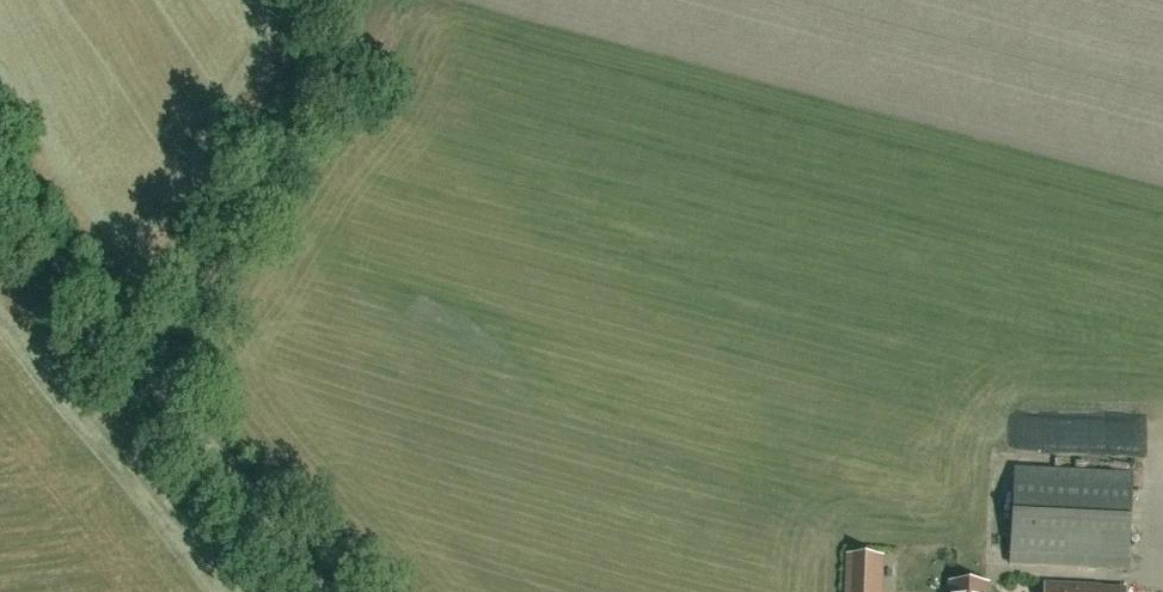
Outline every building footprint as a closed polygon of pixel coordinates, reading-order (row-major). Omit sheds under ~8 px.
[(1126,571),(1132,475),(1014,469),(1009,565),(1126,571)] [(849,557),(848,591),(879,591),(880,558),(849,557)]
